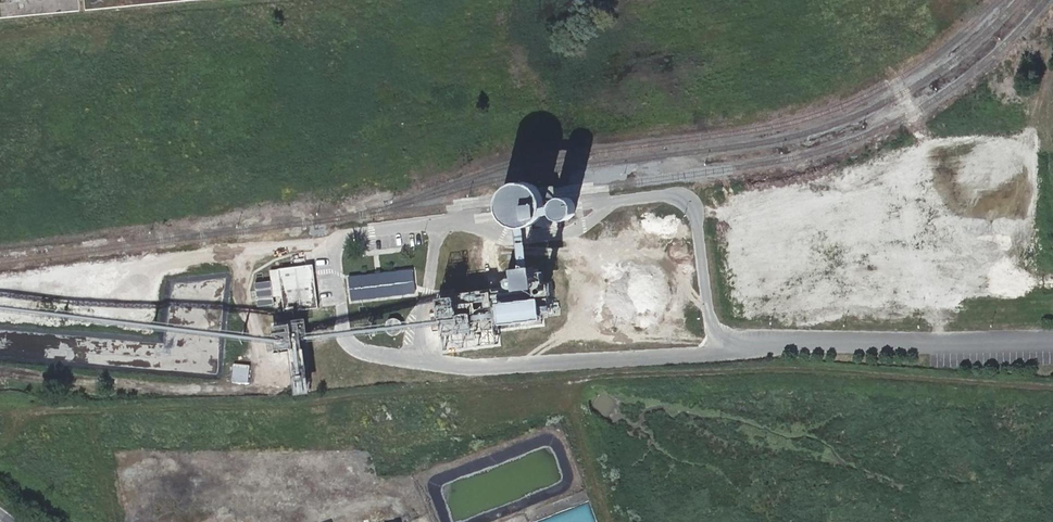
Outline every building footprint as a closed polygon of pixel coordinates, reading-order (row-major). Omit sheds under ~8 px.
[(18,10),(52,7),(51,0),(17,0),(18,10)] [(547,201),(544,192),(539,187),(531,182),(518,182),(509,186),(504,194),(503,197),(501,202),(502,212),(507,220),(513,225),(525,228),(535,225),(543,218),(546,209),(547,201)] [(576,217),(580,209),(579,201),(570,195),(561,197),(555,203),(555,210),(560,217),(570,220),(576,217)] [(318,307),(314,265),(282,268),(286,310),(318,307)] [(416,292),(413,269),(350,277),(353,299),(416,292)] [(530,276),(531,298),(550,297),(549,275),(530,276)] [(547,317),(545,300),(505,304),(506,321),(547,317)] [(272,353),(295,351),(298,396),(312,395),(307,336),(311,336),(310,321),(278,323),(279,337),(271,338),(272,353)] [(235,363),(233,380),(249,381),(251,365),(235,363)]
